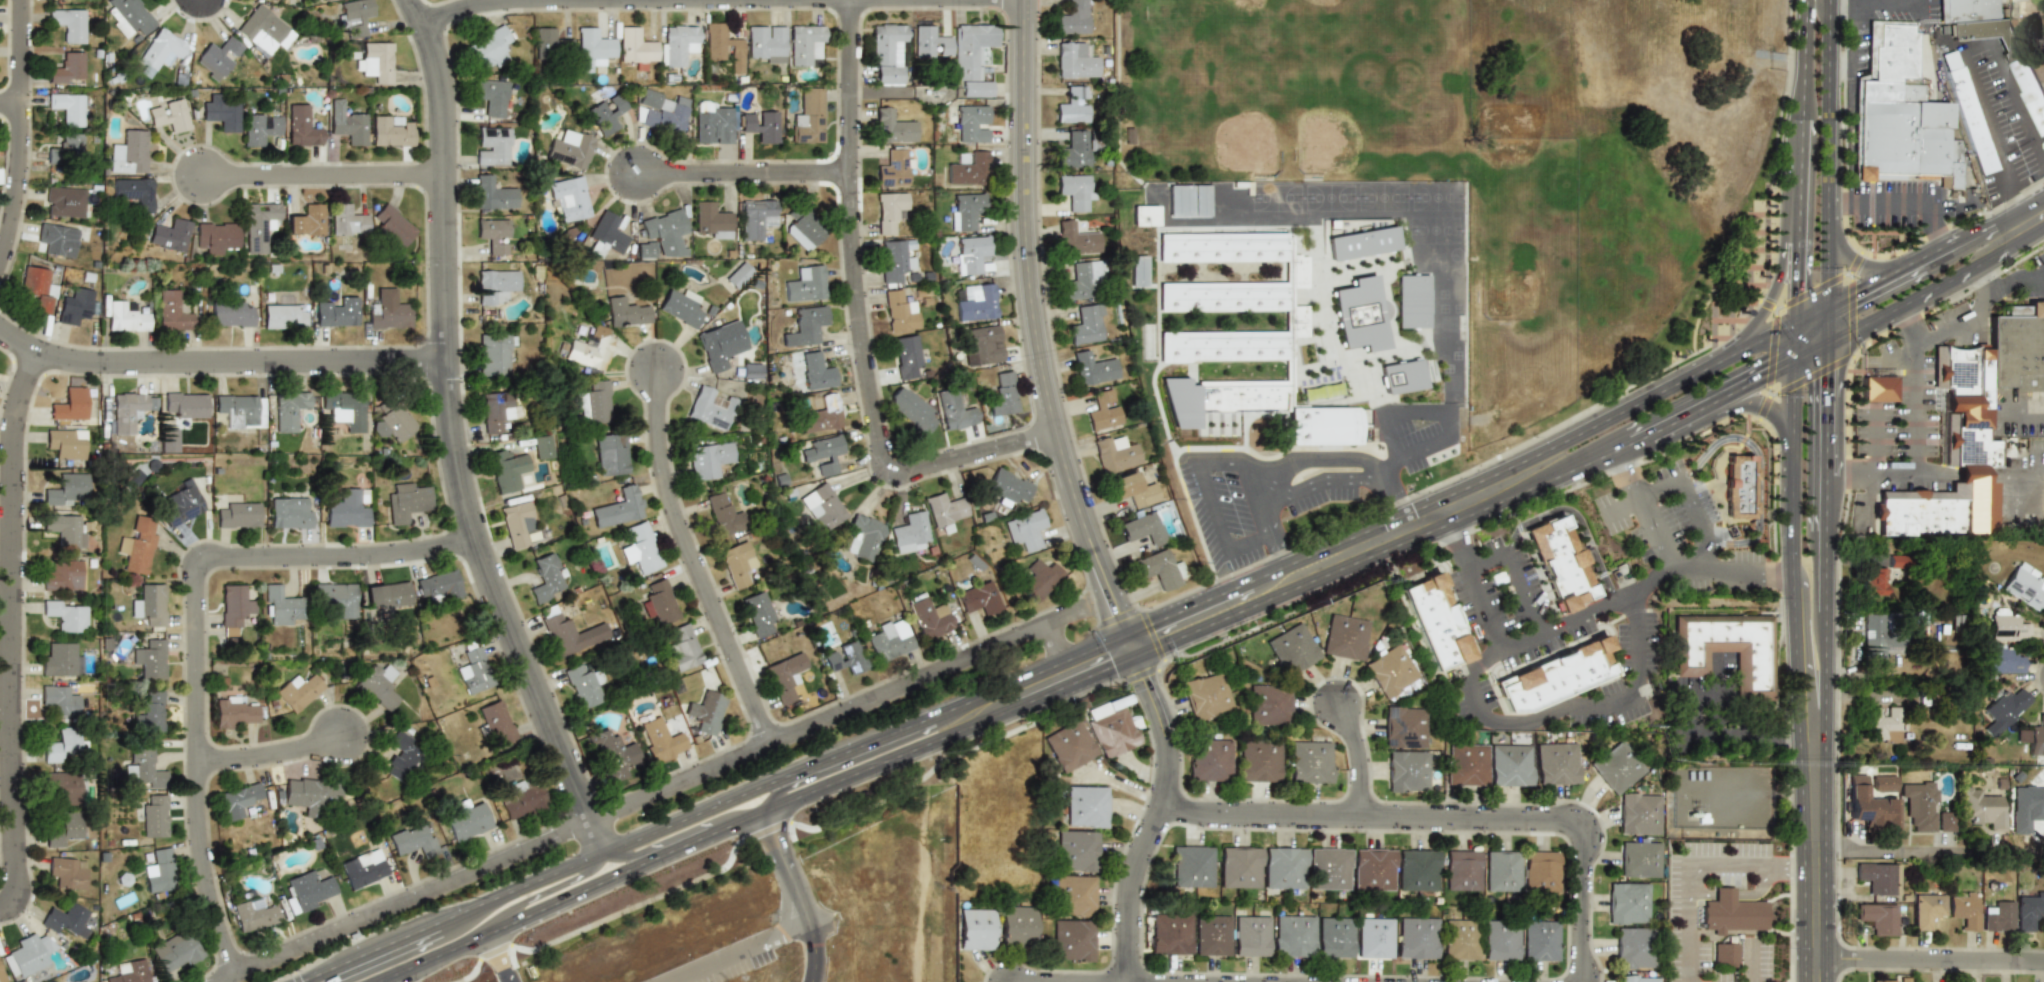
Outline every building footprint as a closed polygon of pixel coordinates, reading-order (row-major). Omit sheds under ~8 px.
[(121,39),(132,30),(137,36),(153,24),(135,0),(103,0),(102,1),(109,9),(102,15),(121,39)] [(341,40),(367,36),(364,19),(374,17),(371,0),(353,0),(335,3),(341,40)] [(1065,14),(1055,14),(1055,34),(1087,34),(1087,0),(1065,0),(1065,14)] [(1940,21),(1951,21),(1952,39),(1997,38),(2004,54),(2002,55),(2007,66),(2011,64),(2025,93),(2022,94),(2043,136),(2043,97),(2005,18),(1996,18),(1995,0),(1939,0),(1940,21)] [(232,31),(263,56),(272,45),(279,51),(293,33),(254,3),(232,31)] [(82,43),(82,9),(45,9),(45,20),(56,20),(56,43),(82,43)] [(1854,178),(1940,180),(1939,188),(1958,188),(1958,161),(1949,161),(1950,103),(1923,103),(1923,84),(1899,84),(1899,78),(1914,79),(1915,31),(1910,31),(1910,22),(1868,21),(1866,80),(1857,80),(1854,178)] [(741,73),(741,37),(724,36),(725,22),(704,22),(704,54),(729,54),(728,73),(741,73)] [(504,49),(512,43),(500,24),(463,47),(480,74),(509,57),(504,49)] [(902,83),(902,64),(896,64),(896,45),(905,45),(905,24),(870,24),(871,83),(902,83)] [(996,25),(953,24),(952,80),(962,80),(962,96),(991,97),(991,80),(982,80),(983,45),(995,45),(996,25)] [(697,25),(663,25),(662,67),(687,67),(687,47),(697,47),(697,25)] [(788,25),(788,66),(812,66),(812,56),(824,56),(824,25),(788,25)] [(933,25),(913,25),(913,57),(950,57),(950,36),(933,36),(933,25)] [(135,60),(142,64),(137,73),(149,80),(163,56),(174,62),(185,44),(155,26),(135,60)] [(618,27),(619,60),(629,60),(629,70),(646,70),(646,59),(657,59),(656,36),(638,36),(638,26),(618,27)] [(746,26),(746,63),(784,63),(784,26),(746,26)] [(571,38),(555,38),(555,27),(536,27),(536,57),(571,57),(571,38)] [(604,64),(604,56),(614,56),(614,36),(596,36),(596,27),(577,27),(577,56),(586,56),(586,64),(604,64)] [(212,52),(205,45),(190,62),(212,83),(242,50),(226,36),(212,52)] [(392,42),(363,42),(363,53),(354,53),(354,73),(372,74),(372,84),(391,84),(392,42)] [(1096,77),(1096,53),(1087,53),(1087,42),(1055,42),(1055,77),(1096,77)] [(1955,50),(1939,55),(1978,174),(1994,169),(1955,50)] [(46,83),(80,83),(80,52),(57,52),(57,63),(46,63),(46,83)] [(509,118),(510,100),(503,100),(503,81),(475,80),(474,98),(484,98),(483,117),(509,118)] [(1087,123),(1087,85),(1066,85),(1066,105),(1055,105),(1055,123),(1087,123)] [(632,122),(680,134),(689,99),(641,87),(632,122)] [(822,87),(802,87),(802,111),(791,111),(791,142),(822,142),(822,87)] [(584,112),(603,138),(619,126),(613,118),(628,107),(615,90),(584,112)] [(81,126),(81,94),(45,94),(45,105),(56,105),(56,126),(81,126)] [(237,102),(219,102),(219,94),(199,94),(199,122),(218,121),(218,132),(237,132),(237,102)] [(148,127),(163,125),(165,134),(186,130),(180,98),(144,105),(148,127)] [(328,98),(328,135),(346,135),(346,145),(365,145),(365,109),(344,109),(344,99),(328,98)] [(694,144),(734,144),(734,111),(717,111),(717,101),(694,101),(694,144)] [(321,145),(321,124),(309,124),(309,104),(286,104),(286,145),(321,145)] [(987,105),(955,105),(955,139),(987,139),(987,105)] [(895,106),(874,106),(874,132),(884,132),(884,142),(915,142),(915,118),(895,118),(895,106)] [(777,111),(739,111),(739,132),(758,132),(758,143),(777,143),(777,111)] [(241,147),(260,147),(260,136),(278,136),(278,114),(241,114),(241,147)] [(411,146),(412,126),(402,125),(402,115),(370,115),(370,146),(411,146)] [(475,165),(509,165),(509,127),(475,127),(475,165)] [(544,156),(582,171),(595,139),(565,127),(560,139),(552,136),(544,156)] [(107,140),(106,172),(143,173),(144,130),(118,129),(117,140),(107,140)] [(1066,149),(1056,149),(1056,167),(1088,167),(1088,149),(1097,149),(1097,130),(1066,131),(1066,149)] [(80,133),(58,133),(58,149),(45,149),(45,165),(80,166),(80,133)] [(876,167),(876,186),(909,186),(909,148),(886,148),(886,167),(876,167)] [(986,150),(966,150),(966,162),(946,161),(946,184),(985,185),(986,150)] [(494,174),(474,174),(474,208),(515,208),(515,186),(494,186),(494,174)] [(546,182),(550,205),(553,204),(557,223),(590,217),(582,175),(546,182)] [(1089,175),(1056,175),(1056,195),(1066,195),(1066,212),(1089,212),(1089,175)] [(150,213),(150,178),(110,178),(110,201),(130,201),(130,213),(150,213)] [(1191,217),(1190,185),(1167,186),(1168,218),(1191,217)] [(1207,185),(1192,185),(1192,217),(1208,217),(1207,185)] [(83,187),(43,187),(43,216),(82,217),(83,187)] [(876,235),(893,235),(893,224),(901,224),(901,192),(876,192),(876,235)] [(984,193),(950,194),(950,231),(974,231),(974,211),(984,211),(984,193)] [(740,241),(764,241),(764,229),(775,229),(775,200),(740,200),(740,241)] [(731,239),(731,211),(713,211),(713,201),(694,201),(694,229),(705,229),(705,239),(731,239)] [(398,250),(415,229),(382,202),(371,216),(379,223),(373,229),(398,250)] [(277,203),(242,203),(243,254),(267,253),(267,232),(278,232),(277,203)] [(284,235),(323,235),(323,203),(303,203),(303,214),(284,214),(284,235)] [(349,203),(330,203),(330,236),(366,236),(366,214),(349,214),(349,203)] [(1156,205),(1131,205),(1131,226),(1156,226),(1156,205)] [(827,231),(802,206),(780,227),(805,252),(827,231)] [(586,236),(618,256),(630,236),(615,227),(620,219),(602,208),(586,236)] [(638,263),(687,252),(686,246),(681,247),(678,234),(686,232),(681,209),(639,218),(645,242),(635,245),(638,263)] [(149,223),(144,245),(181,253),(188,221),(167,217),(165,227),(149,223)] [(506,219),(475,219),(475,239),(486,239),(486,255),(506,255),(506,219)] [(1099,253),(1098,229),(1077,229),(1076,219),(1056,220),(1058,255),(1099,253)] [(35,242),(45,243),(43,254),(72,259),(77,229),(38,222),(35,242)] [(224,254),(224,244),(235,244),(235,222),(192,223),(193,244),(202,244),(202,255),(224,254)] [(1392,225),(1325,238),(1329,261),(1397,249),(1392,225)] [(1306,255),(1290,255),(1290,233),(1157,233),(1157,261),(1284,262),(1284,282),(1157,282),(1157,311),(1284,311),(1284,331),(1158,331),(1158,362),(1284,362),(1284,381),(1194,381),(1194,385),(1186,385),(1186,378),(1159,378),(1172,428),(1196,428),(1196,408),(1287,408),(1287,444),(1361,444),(1361,407),(1306,407),(1306,404),(1291,404),(1291,337),(1306,337),(1306,306),(1292,306),(1292,288),(1306,288),(1306,255)] [(953,238),(954,275),(981,274),(980,254),(989,254),(989,236),(953,238)] [(879,239),(880,284),(904,284),(903,271),(914,271),(913,252),(912,238),(879,239)] [(1145,255),(1129,255),(1129,287),(1145,287),(1145,255)] [(1069,262),(1071,282),(1062,283),(1063,301),(1095,298),(1094,281),(1101,281),(1100,260),(1069,262)] [(731,293),(754,273),(743,261),(721,281),(731,293)] [(784,303),(825,299),(822,264),(792,267),(793,278),(782,279),(784,303)] [(50,315),(55,282),(46,281),(48,269),(22,266),(18,295),(34,297),(32,312),(50,315)] [(476,305),(506,305),(506,294),(516,294),(516,270),(476,270),(476,305)] [(1371,274),(1349,279),(1350,287),(1329,291),(1341,349),(1361,345),(1362,353),(1385,348),(1371,274)] [(1395,275),(1395,329),(1427,328),(1427,275),(1395,275)] [(997,317),(993,282),(952,287),(956,322),(997,317)] [(90,317),(90,288),(71,288),(71,296),(58,296),(58,317),(90,317)] [(395,288),(376,288),(376,308),(365,308),(365,329),(408,329),(407,298),(395,299),(395,288)] [(656,311),(694,329),(702,311),(694,307),(699,297),(679,288),(676,295),(665,290),(656,311)] [(903,288),(882,290),(887,332),(917,329),(915,308),(905,309),(903,288)] [(156,330),(190,330),(190,309),(183,309),(183,300),(177,300),(177,289),(155,289),(156,330)] [(608,327),(650,324),(648,303),(626,305),(626,295),(605,297),(608,327)] [(311,327),(354,327),(354,297),(333,297),(333,305),(311,305),(311,327)] [(105,330),(147,330),(147,311),(125,311),(125,300),(106,300),(105,330)] [(2037,300),(2037,302),(2027,302),(2027,306),(2003,306),(2003,315),(1988,315),(1988,388),(2010,388),(2010,391),(2043,391),(2043,300),(2037,300)] [(207,327),(250,327),(250,302),(207,302),(207,327)] [(1075,306),(1076,325),(1067,326),(1069,345),(1104,341),(1101,303),(1075,306)] [(259,329),(302,329),(302,304),(259,304),(259,329)] [(792,335),(781,336),(782,347),(819,344),(817,327),(827,326),(825,305),(789,309),(792,335)] [(729,368),(726,355),(747,349),(739,320),(696,332),(707,374),(729,368)] [(569,338),(562,361),(602,373),(612,339),(604,337),(606,328),(588,323),(582,342),(569,338)] [(1002,362),(997,324),(967,328),(969,338),(961,339),(965,367),(1002,362)] [(476,375),(503,375),(503,365),(511,365),(511,333),(476,333),(476,375)] [(889,339),(898,380),(923,375),(914,333),(889,339)] [(1940,345),(1940,388),(1946,388),(1946,398),(1974,398),(1974,345),(1967,349),(1958,351),(1949,349),(1940,345)] [(833,366),(822,367),(819,348),(795,351),(801,391),(836,386),(833,366)] [(1076,385),(1117,380),(1114,357),(1093,360),(1092,349),(1072,352),(1076,385)] [(1416,359),(1378,366),(1383,395),(1422,388),(1416,359)] [(761,362),(742,362),(742,380),(761,380),(761,362)] [(1018,412),(1012,370),(991,373),(995,396),(985,397),(988,417),(1018,412)] [(1863,377),(1863,401),(1892,401),(1893,378),(1863,377)] [(577,425),(605,422),(601,381),(588,382),(589,391),(574,392),(577,425)] [(884,400),(921,437),(938,419),(901,382),(884,400)] [(685,416),(724,432),(737,399),(727,395),(724,401),(711,396),(713,390),(699,383),(685,416)] [(1303,401),(1323,397),(1321,386),(1301,391),(1303,401)] [(85,419),(85,387),(61,387),(61,400),(49,400),(49,419),(85,419)] [(944,431),(978,422),(973,403),(961,406),(956,387),(934,392),(944,431)] [(1089,431),(1120,424),(1111,388),(1090,393),(1094,409),(1084,412),(1089,431)] [(477,394),(481,435),(502,432),(500,421),(510,420),(507,390),(477,394)] [(317,411),(327,411),(327,422),(338,422),(338,432),(359,432),(359,391),(317,392),(317,411)] [(272,432),(294,432),(294,411),(306,411),(306,392),(272,392),(272,432)] [(842,427),(837,392),(813,396),(815,408),(797,411),(801,434),(842,427)] [(155,393),(109,393),(109,434),(132,434),(132,413),(155,413),(155,393)] [(206,393),(163,393),(163,417),(206,417),(206,393)] [(261,420),(261,395),(212,395),(212,413),(222,413),(222,420),(261,420)] [(413,429),(395,400),(363,420),(375,439),(386,433),(392,443),(413,429)] [(1952,413),(1951,467),(1997,467),(1997,440),(1985,440),(1985,409),(1957,409),(1957,413),(1952,413)] [(176,452),(176,428),(158,428),(158,452),(176,452)] [(54,459),(74,459),(74,450),(83,450),(83,429),(45,429),(45,449),(54,449),(54,459)] [(1090,440),(1099,474),(1140,463),(1134,441),(1123,443),(1120,432),(1090,440)] [(595,474),(626,473),(625,433),(594,434),(595,474)] [(549,457),(546,434),(528,437),(532,459),(549,457)] [(817,476),(838,472),(835,456),(843,455),(840,435),(805,441),(807,448),(799,449),(802,465),(815,463),(817,476)] [(687,447),(691,481),(719,478),(718,465),(733,464),(731,442),(687,447)] [(483,453),(493,495),(516,489),(513,477),(527,473),(522,453),(505,457),(503,448),(483,453)] [(1726,454),(1726,517),(1753,517),(1753,454),(1726,454)] [(1014,499),(1024,504),(1034,485),(996,466),(984,488),(995,494),(992,500),(1009,509),(1014,499)] [(1159,501),(1153,480),(1138,484),(1135,471),(1104,479),(1110,503),(1129,497),(1132,508),(1159,501)] [(86,475),(54,475),(54,494),(44,494),(44,505),(77,505),(77,495),(86,495),(86,475)] [(798,498),(821,534),(848,516),(824,480),(798,498)] [(636,482),(617,486),(620,500),(588,507),(593,528),(643,518),(636,482)] [(1879,493),(1878,538),(1989,539),(1990,482),(1950,482),(1950,493),(1879,493)] [(168,528),(205,510),(192,483),(155,501),(168,528)] [(387,525),(408,524),(407,512),(428,511),(427,483),(385,485),(387,525)] [(324,527),(368,527),(368,507),(357,507),(357,488),(335,488),(335,501),(324,501),(324,527)] [(724,491),(706,496),(717,537),(745,529),(740,510),(730,513),(724,491)] [(963,496),(947,501),(944,491),(924,497),(935,535),(953,530),(950,519),(967,515),(963,496)] [(270,528),(310,528),(310,497),(270,497),(270,528)] [(496,507),(507,549),(528,544),(523,524),(530,523),(524,500),(496,507)] [(259,503),(217,503),(217,528),(259,528),(259,503)] [(1002,519),(1010,546),(1021,543),(1023,553),(1042,547),(1037,530),(1046,528),(1041,509),(1002,519)] [(894,553),(931,546),(924,510),(904,513),(905,523),(889,526),(894,553)] [(1156,510),(1118,522),(1125,544),(1146,537),(1149,547),(1166,541),(1156,510)] [(873,563),(886,524),(857,514),(843,553),(873,563)] [(1524,530),(1557,610),(1595,594),(1562,514),(1524,530)] [(79,548),(79,515),(42,515),(42,535),(60,535),(60,548),(79,548)] [(146,576),(156,529),(149,528),(150,518),(135,515),(131,538),(120,535),(116,554),(125,556),(122,571),(146,576)] [(617,544),(625,567),(635,564),(638,574),(661,567),(646,520),(624,527),(628,540),(617,544)] [(749,571),(757,569),(746,540),(718,551),(732,590),(753,582),(749,571)] [(1133,559),(1139,578),(1152,575),(1157,592),(1179,585),(1176,576),(1183,574),(1180,562),(1170,565),(1166,549),(1133,559)] [(531,605),(556,595),(553,586),(562,582),(550,552),(526,561),(534,582),(524,586),(531,605)] [(52,560),(52,571),(42,571),(42,591),(83,591),(83,560),(52,560)] [(1053,561),(1046,568),(1038,560),(1015,582),(1035,603),(1065,573),(1053,561)] [(2034,611),(2043,593),(2035,588),(2041,576),(2014,561),(1998,590),(2034,611)] [(1861,593),(1883,593),(1883,567),(1861,567),(1861,593)] [(417,598),(428,595),(430,604),(460,597),(453,569),(412,579),(417,598)] [(1399,590),(1436,575),(1470,659),(1433,674),(1399,590)] [(679,617),(663,577),(644,585),(648,595),(638,599),(646,618),(655,615),(659,625),(679,617)] [(955,592),(963,614),(982,607),(985,616),(1002,610),(991,579),(955,592)] [(409,606),(406,581),(362,586),(365,606),(376,605),(377,610),(409,606)] [(351,583),(312,583),(312,613),(352,612),(351,583)] [(165,584),(141,584),(141,595),(131,595),(131,616),(143,616),(143,626),(165,626),(165,584)] [(220,635),(240,635),(240,614),(254,614),(254,595),(245,595),(245,584),(220,585),(220,635)] [(264,625),(304,624),(303,594),(283,595),(283,584),(263,584),(264,625)] [(777,630),(763,590),(740,598),(755,638),(777,630)] [(945,605),(934,609),(927,590),(905,599),(921,641),(954,628),(945,605)] [(86,632),(86,601),(42,601),(42,620),(53,620),(53,632),(86,632)] [(607,638),(601,622),(568,634),(557,603),(537,610),(554,658),(607,638)] [(2026,618),(2007,618),(2007,608),(1987,608),(1987,638),(2026,639),(2026,618)] [(1321,653),(1362,662),(1370,621),(1329,613),(1321,653)] [(1882,657),(1882,614),(1862,614),(1862,657),(1882,657)] [(1672,616),(1673,676),(1705,676),(1705,652),(1734,652),(1734,700),(1771,700),(1771,615),(1672,616)] [(875,663),(915,647),(903,616),(862,632),(875,663)] [(1264,641),(1285,677),(1320,657),(1299,621),(1264,641)] [(664,648),(674,672),(701,661),(685,622),(665,630),(671,645),(664,648)] [(1492,682),(1603,633),(1609,647),(1602,650),(1612,673),(1526,711),(1506,712),(1492,682)] [(829,673),(846,666),(850,675),(870,667),(858,638),(821,653),(829,673)] [(165,639),(143,639),(143,649),(132,649),(132,669),(144,669),(144,680),(165,680),(165,639)] [(492,684),(476,640),(456,647),(462,663),(454,666),(464,694),(492,684)] [(40,676),(75,676),(75,642),(51,642),(51,654),(40,654),(40,676)] [(1384,700),(1420,678),(1399,643),(1362,664),(1384,700)] [(1982,673),(2021,673),(2021,653),(2007,653),(2007,644),(1982,644),(1982,673)] [(764,666),(779,706),(797,699),(789,678),(808,671),(801,652),(764,666)] [(399,695),(386,684),(396,673),(382,661),(359,687),(385,711),(399,695)] [(577,710),(602,700),(591,670),(584,673),(580,662),(561,670),(577,710)] [(1221,671),(1181,681),(1192,722),(1232,712),(1221,671)] [(273,690),(289,714),(325,689),(313,672),(303,679),(298,672),(273,690)] [(1247,684),(1247,725),(1289,725),(1289,684),(1247,684)] [(78,696),(68,695),(68,686),(40,685),(40,705),(50,705),(50,716),(78,716),(78,696)] [(1988,722),(1982,729),(1990,738),(2029,699),(2016,686),(2009,693),(2002,686),(1977,710),(1988,722)] [(162,732),(162,689),(143,689),(143,711),(133,711),(133,732),(162,732)] [(713,737),(725,696),(702,689),(698,705),(686,702),(683,714),(693,718),(692,721),(697,722),(694,731),(713,737)] [(1086,721),(1100,759),(1139,745),(1135,733),(1143,730),(1137,714),(1127,717),(1123,705),(1131,702),(1129,694),(1087,709),(1091,719),(1086,721)] [(244,706),(244,696),(215,696),(214,728),(254,728),(254,718),(263,718),(263,706),(244,706)] [(491,749),(515,741),(501,699),(476,707),(491,749)] [(1384,748),(1426,748),(1426,706),(1384,706),(1384,748)] [(1869,709),(1869,743),(1899,743),(1899,709),(1869,709)] [(2026,755),(2043,755),(2043,713),(2036,713),(2036,723),(2026,723),(2026,755)] [(680,731),(668,735),(662,714),(636,722),(650,766),(687,754),(680,731)] [(1097,756),(1079,718),(1041,736),(1059,774),(1097,756)] [(42,763),(78,763),(78,727),(54,727),(54,739),(42,739),(42,763)] [(585,734),(591,753),(598,751),(608,783),(627,777),(624,766),(640,761),(633,741),(621,745),(617,734),(608,737),(605,728),(585,734)] [(393,750),(385,764),(403,776),(423,747),(396,729),(385,744),(393,750)] [(1613,795),(1647,770),(1622,737),(1589,762),(1613,795)] [(1189,780),(1230,780),(1230,739),(1189,739),(1189,780)] [(1279,739),(1238,739),(1238,782),(1279,782),(1279,739)] [(1289,783),(1331,783),(1331,741),(1289,741),(1289,783)] [(1578,743),(1537,743),(1537,784),(1578,784),(1578,743)] [(1446,785),(1488,785),(1488,744),(1446,744),(1446,785)] [(1491,745),(1491,785),(1532,785),(1532,745),(1491,745)] [(165,787),(165,767),(154,767),(154,746),(133,746),(133,758),(124,758),(124,780),(134,780),(134,787),(165,787)] [(1387,792),(1428,792),(1428,751),(1387,751),(1387,792)] [(83,772),(45,772),(45,806),(77,806),(77,796),(83,796),(83,772)] [(1867,797),(1867,774),(1848,774),(1847,824),(1884,824),(1884,835),(1896,835),(1896,797),(1867,797)] [(1895,775),(1872,775),(1872,791),(1895,791),(1895,775)] [(336,807),(339,781),(288,777),(286,803),(336,807)] [(506,820),(543,806),(534,783),(524,787),(521,780),(495,790),(506,820)] [(1937,781),(1900,781),(1900,810),(1910,810),(1909,831),(1952,832),(1952,812),(1937,812),(1937,781)] [(242,806),(262,801),(257,782),(217,792),(224,822),(244,817),(242,806)] [(1107,827),(1107,786),(1066,786),(1066,827),(1107,827)] [(2001,830),(2001,797),(1980,796),(1980,786),(1960,786),(1959,819),(1972,819),(1972,825),(1978,825),(1978,829),(2001,830)] [(2012,786),(2011,834),(2028,834),(2029,821),(2040,821),(2040,816),(2043,816),(2043,787),(2012,786)] [(1618,835),(1660,835),(1659,793),(1617,794),(1618,835)] [(166,828),(166,795),(147,795),(147,804),(141,804),(141,838),(159,838),(159,828),(166,828)] [(492,829),(483,801),(443,815),(452,843),(492,829)] [(80,837),(79,812),(58,812),(58,826),(45,826),(45,847),(69,847),(69,837),(80,837)] [(387,834),(394,857),(433,844),(426,822),(387,834)] [(1057,871),(1096,871),(1096,831),(1057,831),(1057,871)] [(1660,877),(1660,842),(1619,842),(1619,877),(1660,877)] [(1212,883),(1212,846),(1172,846),(1172,883),(1212,883)] [(169,847),(150,849),(153,873),(144,874),(146,892),(175,889),(169,847)] [(338,862),(349,891),(388,875),(377,847),(338,862)] [(1260,887),(1260,847),(1219,847),(1219,887),(1260,887)] [(1263,888),(1304,888),(1304,847),(1263,847),(1263,888)] [(1308,890),(1349,890),(1349,848),(1308,848),(1308,890)] [(1394,849),(1352,849),(1352,890),(1394,890),(1394,849)] [(1438,890),(1438,849),(1397,849),(1397,890),(1438,890)] [(1480,890),(1480,850),(1444,850),(1444,890),(1480,890)] [(1519,850),(1484,850),(1484,892),(1519,892),(1519,850)] [(1559,892),(1559,851),(1523,851),(1523,892),(1559,892)] [(76,859),(48,857),(47,877),(56,878),(56,888),(84,890),(85,870),(76,870),(76,859)] [(1855,883),(1866,883),(1866,895),(1897,895),(1897,863),(1855,863),(1855,883)] [(338,899),(330,873),(317,877),(314,869),(280,880),(289,907),(287,908),(289,915),(338,899)] [(1095,875),(1054,875),(1054,916),(1094,916),(1095,875)] [(1648,882),(1608,882),(1608,924),(1648,924),(1648,882)] [(1734,887),(1712,887),(1712,897),(1701,897),(1700,927),(1711,927),(1711,935),(1723,935),(1723,930),(1765,931),(1765,899),(1734,899),(1734,887)] [(2015,891),(2015,931),(2037,931),(2037,920),(2043,920),(2043,891),(2015,891)] [(1958,931),(1979,931),(1979,892),(1948,892),(1948,921),(1958,921),(1958,931)] [(1945,893),(1913,893),(1913,931),(1935,931),(1935,921),(1945,921),(1945,893)] [(273,903),(263,906),(260,896),(230,904),(238,933),(279,922),(273,903)] [(39,925),(57,934),(61,926),(84,938),(89,928),(80,924),(87,911),(66,900),(61,908),(50,903),(39,925)] [(1982,931),(2012,931),(2012,901),(1993,901),(1993,911),(1982,911),(1982,931)] [(1867,935),(1896,936),(1896,925),(1905,925),(1905,904),(1856,903),(1856,924),(1867,925),(1867,935)] [(1035,906),(1000,906),(1000,945),(1035,945),(1035,906)] [(993,909),(958,909),(958,950),(993,950),(993,909)] [(1191,913),(1151,913),(1151,954),(1191,954),(1191,913)] [(1230,915),(1195,915),(1195,955),(1230,955),(1230,915)] [(1234,956),(1269,956),(1269,915),(1234,915),(1234,956)] [(1315,956),(1315,915),(1274,915),(1274,956),(1315,956)] [(1318,957),(1353,957),(1353,918),(1318,918),(1318,957)] [(1392,957),(1392,918),(1357,918),(1357,957),(1392,957)] [(1437,918),(1397,918),(1397,958),(1437,958),(1437,918)] [(1443,960),(1479,960),(1479,919),(1443,919),(1443,960)] [(1093,961),(1093,920),(1052,920),(1052,961),(1093,961)] [(1483,961),(1518,961),(1518,920),(1483,920),(1483,961)] [(1523,961),(1558,961),(1558,920),(1523,920),(1523,961)] [(1655,928),(1614,928),(1614,968),(1655,968),(1655,928)] [(150,946),(163,975),(199,959),(186,929),(150,946)] [(51,962),(46,952),(54,949),(49,935),(38,940),(35,933),(9,943),(14,953),(3,958),(12,979),(51,962)] [(1713,941),(1713,965),(1738,965),(1738,941),(1713,941)] [(143,957),(113,964),(115,974),(104,977),(105,981),(148,981),(143,957)]
